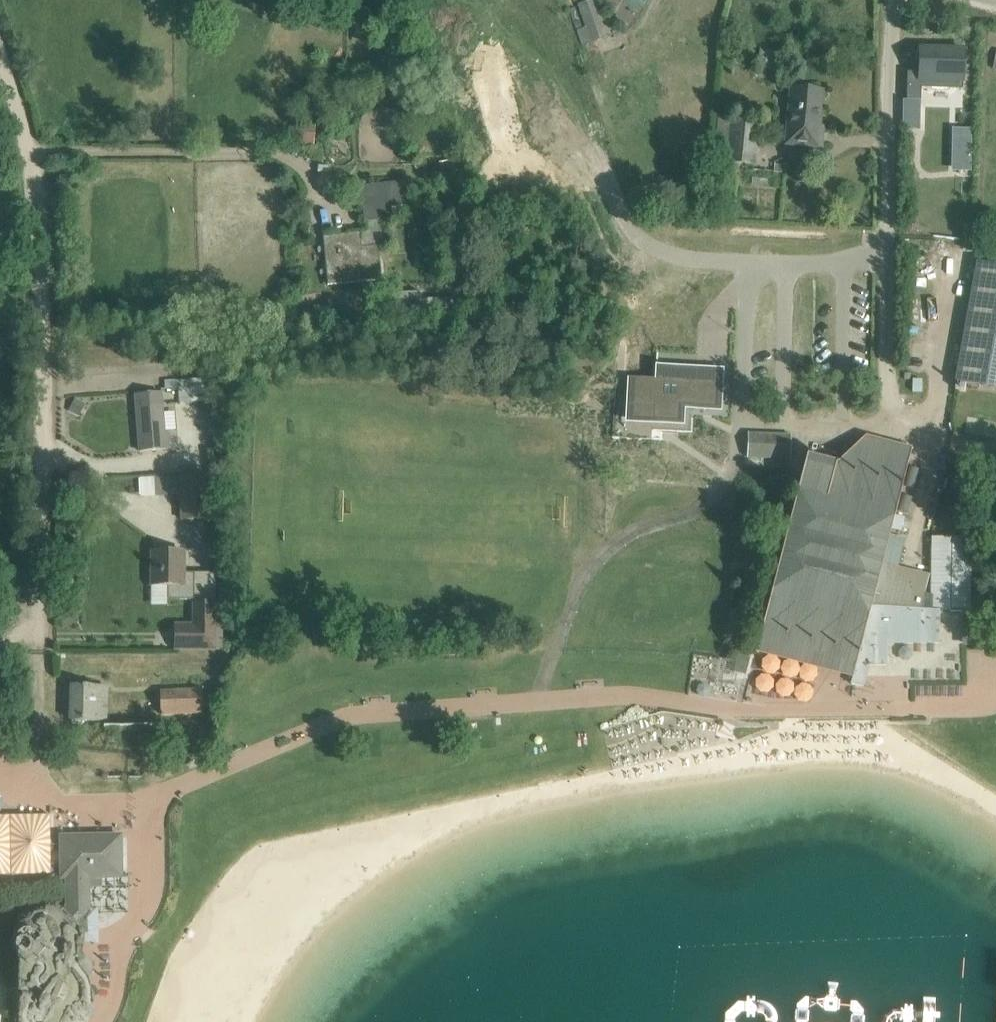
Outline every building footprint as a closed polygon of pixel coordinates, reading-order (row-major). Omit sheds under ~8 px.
[(577,29),(583,45),(590,42),(604,37),(592,0),(590,0),(577,4),(585,27),(577,29)] [(911,59),(911,87),(925,88),(925,76),(953,76),(953,99),(971,99),(971,67),(963,67),(964,36),(924,35),(923,60),(911,59)] [(761,50),(759,66),(778,68),(780,53),(761,50)] [(823,91),(803,89),(787,88),(782,143),(822,147),(824,127),(820,127),(823,91)] [(717,160),(757,164),(762,119),(721,116),(717,160)] [(460,192),(451,152),(445,153),(446,158),(435,161),(443,196),(460,192)] [(402,181),(359,186),(365,221),(366,232),(343,235),(323,237),(328,285),(381,280),(375,220),(392,218),(391,207),(405,205),(402,181)] [(979,262),(957,382),(995,389),(995,265),(979,262)] [(631,378),(630,405),(637,405),(655,406),(654,422),(653,430),(680,432),(681,424),(682,406),(718,408),(719,389),(695,388),(696,370),(664,369),(663,380),(654,379),(631,378)] [(206,378),(188,379),(190,402),(208,401),(206,378)] [(178,380),(165,381),(165,389),(179,388),(178,380)] [(958,382),(957,390),(966,392),(967,384),(958,382)] [(162,393),(136,395),(140,451),(169,449),(168,433),(165,434),(162,393)] [(790,432),(748,430),(747,459),(789,460),(790,432)] [(755,653),(852,678),(888,536),(910,452),(861,439),(834,465),(805,458),(786,531),(755,653)] [(214,518),(212,476),(178,478),(181,519),(214,518)] [(943,643),(942,615),(930,614),(920,614),(930,575),(898,567),(904,540),(888,536),(852,678),(850,683),(866,687),(871,665),(891,664),(891,644),(943,643)] [(930,540),(930,614),(942,615),(962,615),(970,613),(971,540),(930,540)] [(153,552),(153,585),(163,585),(168,585),(168,599),(188,599),(192,599),(194,599),(194,572),(184,572),(184,552),(173,552),(153,552)] [(174,624),(174,650),(216,650),(216,649),(223,649),(223,616),(219,616),(219,602),(215,602),(192,602),(192,624),(174,624)] [(986,613),(970,613),(962,615),(962,649),(968,649),(986,649),(986,635),(986,613)] [(749,674),(755,653),(739,649),(737,658),(734,670),(749,674)] [(71,686),(70,720),(107,721),(108,701),(108,687),(91,687),(71,686)] [(205,714),(204,687),(162,688),(163,715),(205,714)] [(84,944),(98,944),(98,930),(98,909),(88,912),(88,877),(121,876),(120,836),(62,837),(63,877),(68,877),(68,914),(19,916),(20,1021),(63,1021),(68,1012),(73,1012),(78,1010),(81,1009),(83,1006),(84,1002),(84,944)]
